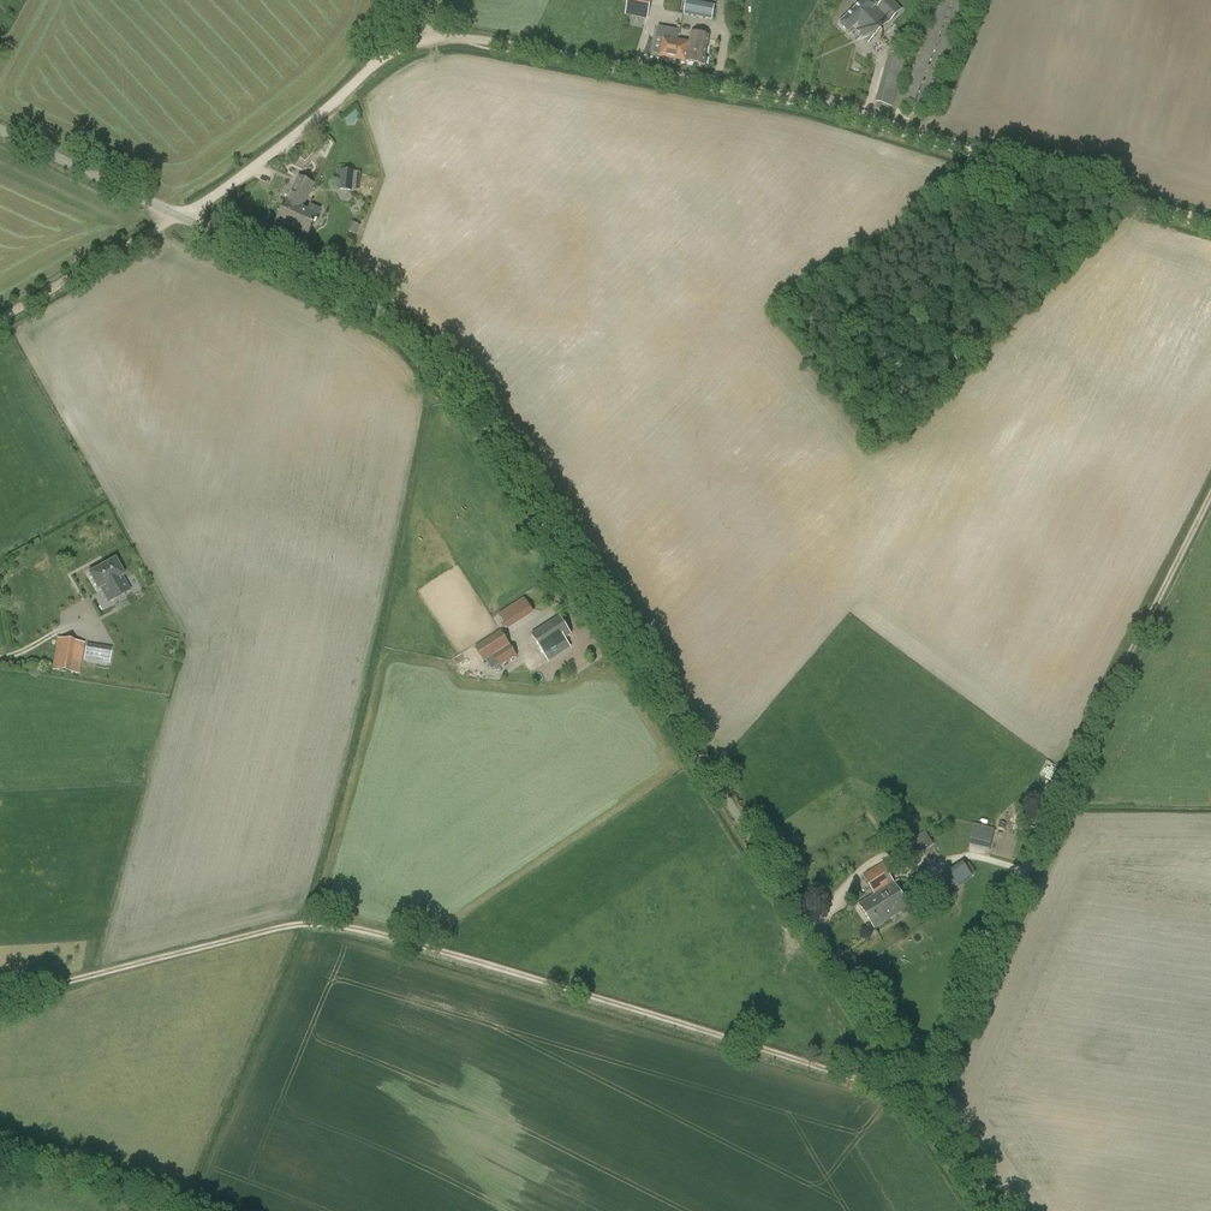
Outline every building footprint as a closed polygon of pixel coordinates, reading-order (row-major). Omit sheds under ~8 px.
[(646,19),(651,0),(629,0),(626,14),(646,19)] [(684,15),(713,20),(716,0),(700,0),(700,3),(686,1),(684,15)] [(854,28),(868,43),(901,11),(890,0),(885,0),(877,8),(869,0),(865,0),(840,25),(848,33),(854,28)] [(675,61),(683,62),(687,43),(677,41),(678,31),(658,27),(656,38),(661,39),(663,39),(660,57),(660,58),(666,59),(667,61),(673,62),(675,61)] [(687,43),(683,62),(703,66),(707,46),(709,35),(691,32),(689,43),(687,43)] [(911,43),(899,40),(897,47),(909,50),(911,43)] [(889,54),(875,103),(891,107),(906,58),(889,54)] [(351,120),(365,113),(360,104),(351,109),(354,114),(349,116),(351,120)] [(339,190),(351,192),(354,173),(342,171),(339,190)] [(278,221),(291,228),(297,216),(296,215),(299,208),(296,207),(299,201),(304,204),(314,185),(299,178),(287,202),(278,221)] [(297,216),(291,228),(308,236),(317,217),(320,211),(310,206),(308,212),(302,209),(304,204),(299,201),(296,207),(299,208),(296,215),(297,216)] [(100,591),(107,604),(129,591),(122,578),(124,577),(115,561),(86,577),(95,594),(100,591)] [(503,614),(513,629),(539,611),(528,596),(503,614)] [(558,651),(555,646),(558,644),(571,636),(559,618),(531,636),(543,654),(546,658),(558,651)] [(475,648),(485,663),(494,657),(500,667),(517,657),(501,632),(475,648)] [(81,642),(57,639),(52,670),(79,675),(84,645),(81,644),(81,642)] [(87,644),(84,660),(107,664),(109,647),(87,644)] [(994,829),(974,824),(969,845),(989,850),(994,829)] [(897,849),(907,863),(934,845),(925,831),(897,849)] [(964,863),(938,880),(945,891),(947,895),(972,877),(964,863)] [(890,879),(882,864),(863,876),(875,896),(859,905),(874,929),(888,920),(879,904),(883,901),(878,893),(883,890),(880,885),(890,879)] [(894,884),(890,879),(880,885),(883,890),(878,893),(883,901),(879,904),(888,920),(908,908),(894,884)] [(945,891),(938,880),(927,887),(923,881),(918,884),(931,905),(947,895),(945,891)]
